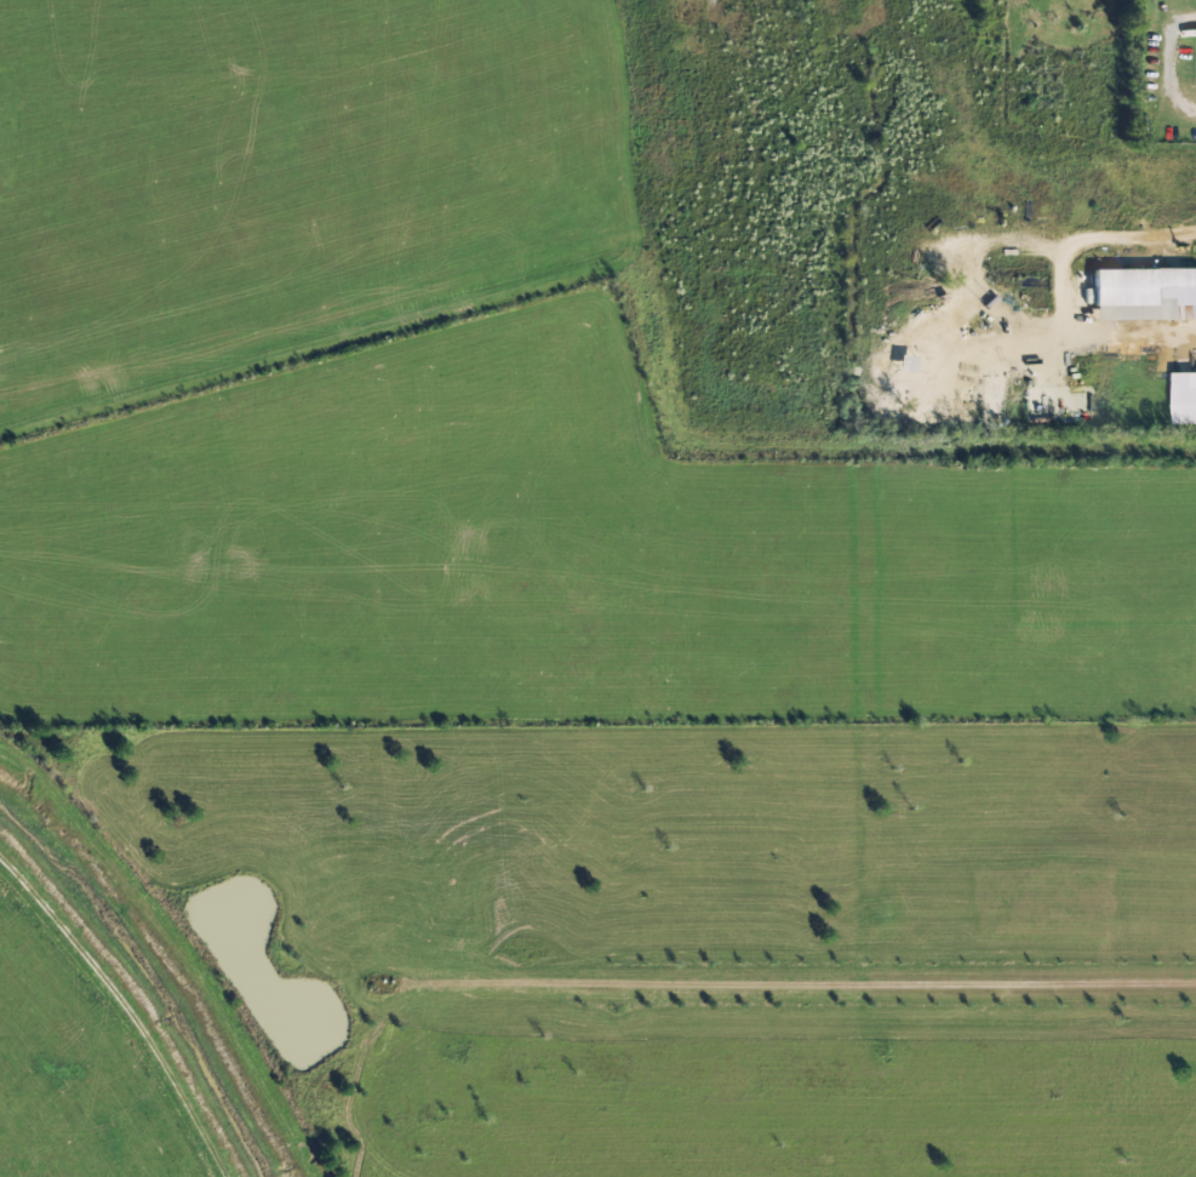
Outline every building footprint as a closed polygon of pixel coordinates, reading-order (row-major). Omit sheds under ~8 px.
[(1093,270),(1093,321),(1195,321),(1195,269),(1093,270)] [(1195,425),(1195,373),(1175,374),(1176,426),(1195,425)]
